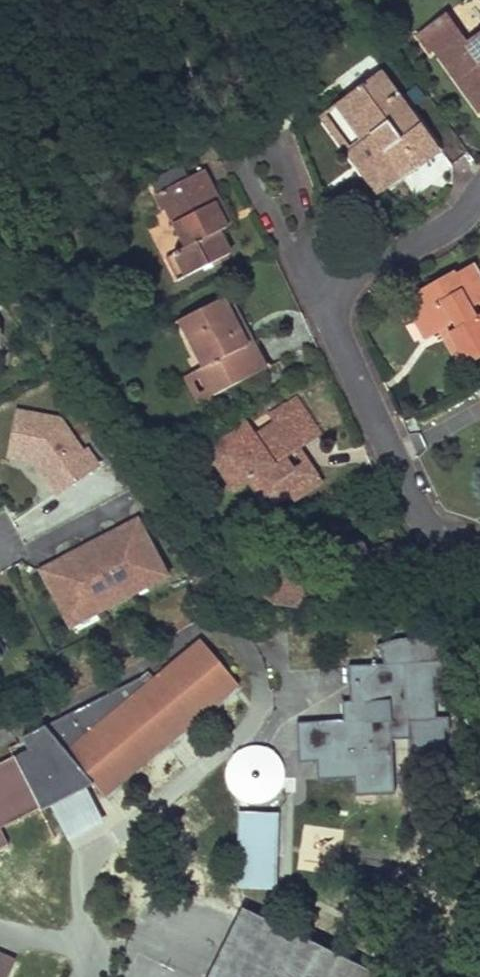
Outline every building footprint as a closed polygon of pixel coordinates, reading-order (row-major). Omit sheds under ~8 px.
[(479,114),(479,113),(479,47),(472,53),(445,15),(417,35),(430,53),(434,50),(479,114)] [(378,75),(335,106),(362,142),(355,147),(368,164),(359,170),(376,194),(392,181),(416,164),(398,142),(417,129),(378,75)] [(335,106),(320,117),(359,170),(368,164),(355,147),(362,142),(335,106)] [(417,129),(398,142),(416,164),(434,151),(417,129)] [(206,172),(194,178),(201,193),(207,190),(227,231),(233,228),(206,172)] [(194,178),(158,196),(166,212),(169,211),(188,249),(177,254),(189,277),(232,256),(220,235),(227,231),(207,190),(201,193),(194,178)] [(177,254),(167,259),(179,282),(189,277),(177,254)] [(403,304),(413,324),(417,322),(427,339),(437,333),(451,325),(455,333),(448,337),(466,368),(479,361),(479,282),(473,270),(452,281),(450,278),(403,304)] [(230,297),(181,321),(205,369),(202,371),(215,396),(266,370),(252,343),(230,297)] [(417,322),(413,324),(422,341),(427,339),(417,322)] [(451,325),(437,333),(459,372),(466,368),(448,337),(455,333),(451,325)] [(259,340),(252,343),(266,370),(273,367),(259,340)] [(201,404),(215,396),(202,371),(187,377),(201,404)] [(248,425),(224,440),(234,455),(219,464),(236,489),(250,479),(268,507),(292,491),(297,498),(319,484),(306,465),(294,472),(284,458),(296,450),(318,435),(296,401),(273,416),(278,424),(256,438),(248,425)] [(97,461),(86,447),(82,450),(59,417),(17,409),(10,452),(34,456),(57,489),(97,461)] [(224,440),(210,450),(219,464),(234,455),(224,440)] [(296,450),(284,458),(294,472),(306,465),(296,450)] [(54,580),(144,530),(137,519),(122,527),(63,559),(47,568),(54,580)] [(337,525),(277,550),(259,591),(277,606),(298,607),(304,593),(297,576),(308,550),(319,546),(327,548),(332,566),(330,573),(349,581),(350,579),(362,585),(378,579),(382,580),(385,585),(404,576),(392,543),(367,553),(364,546),(347,538),(348,528),(337,525)] [(73,615),(163,564),(144,530),(54,580),(73,615)] [(330,573),(328,578),(347,587),(349,581),(330,573)] [(35,799),(40,808),(51,803),(88,784),(94,781),(110,788),(245,675),(208,631),(147,681),(134,675),(15,736),(24,752),(0,764),(0,816),(35,799)] [(369,667),(351,668),(353,704),(354,722),(346,723),(299,725),(302,762),(319,761),(320,779),(356,777),(357,795),(395,793),(392,739),(410,738),(409,721),(435,720),(434,702),(463,701),(462,662),(406,665),(388,666),(369,667)] [(353,704),(344,704),(346,723),(354,722),(353,704)] [(88,784),(51,803),(67,833),(104,815),(88,784)] [(0,816),(0,829),(40,808),(35,799),(0,816)] [(277,888),(280,810),(239,808),(236,887),(277,888)] [(242,911),(209,976),(378,976),(242,911)] [(13,962),(0,956),(0,976),(6,976),(13,962)]
